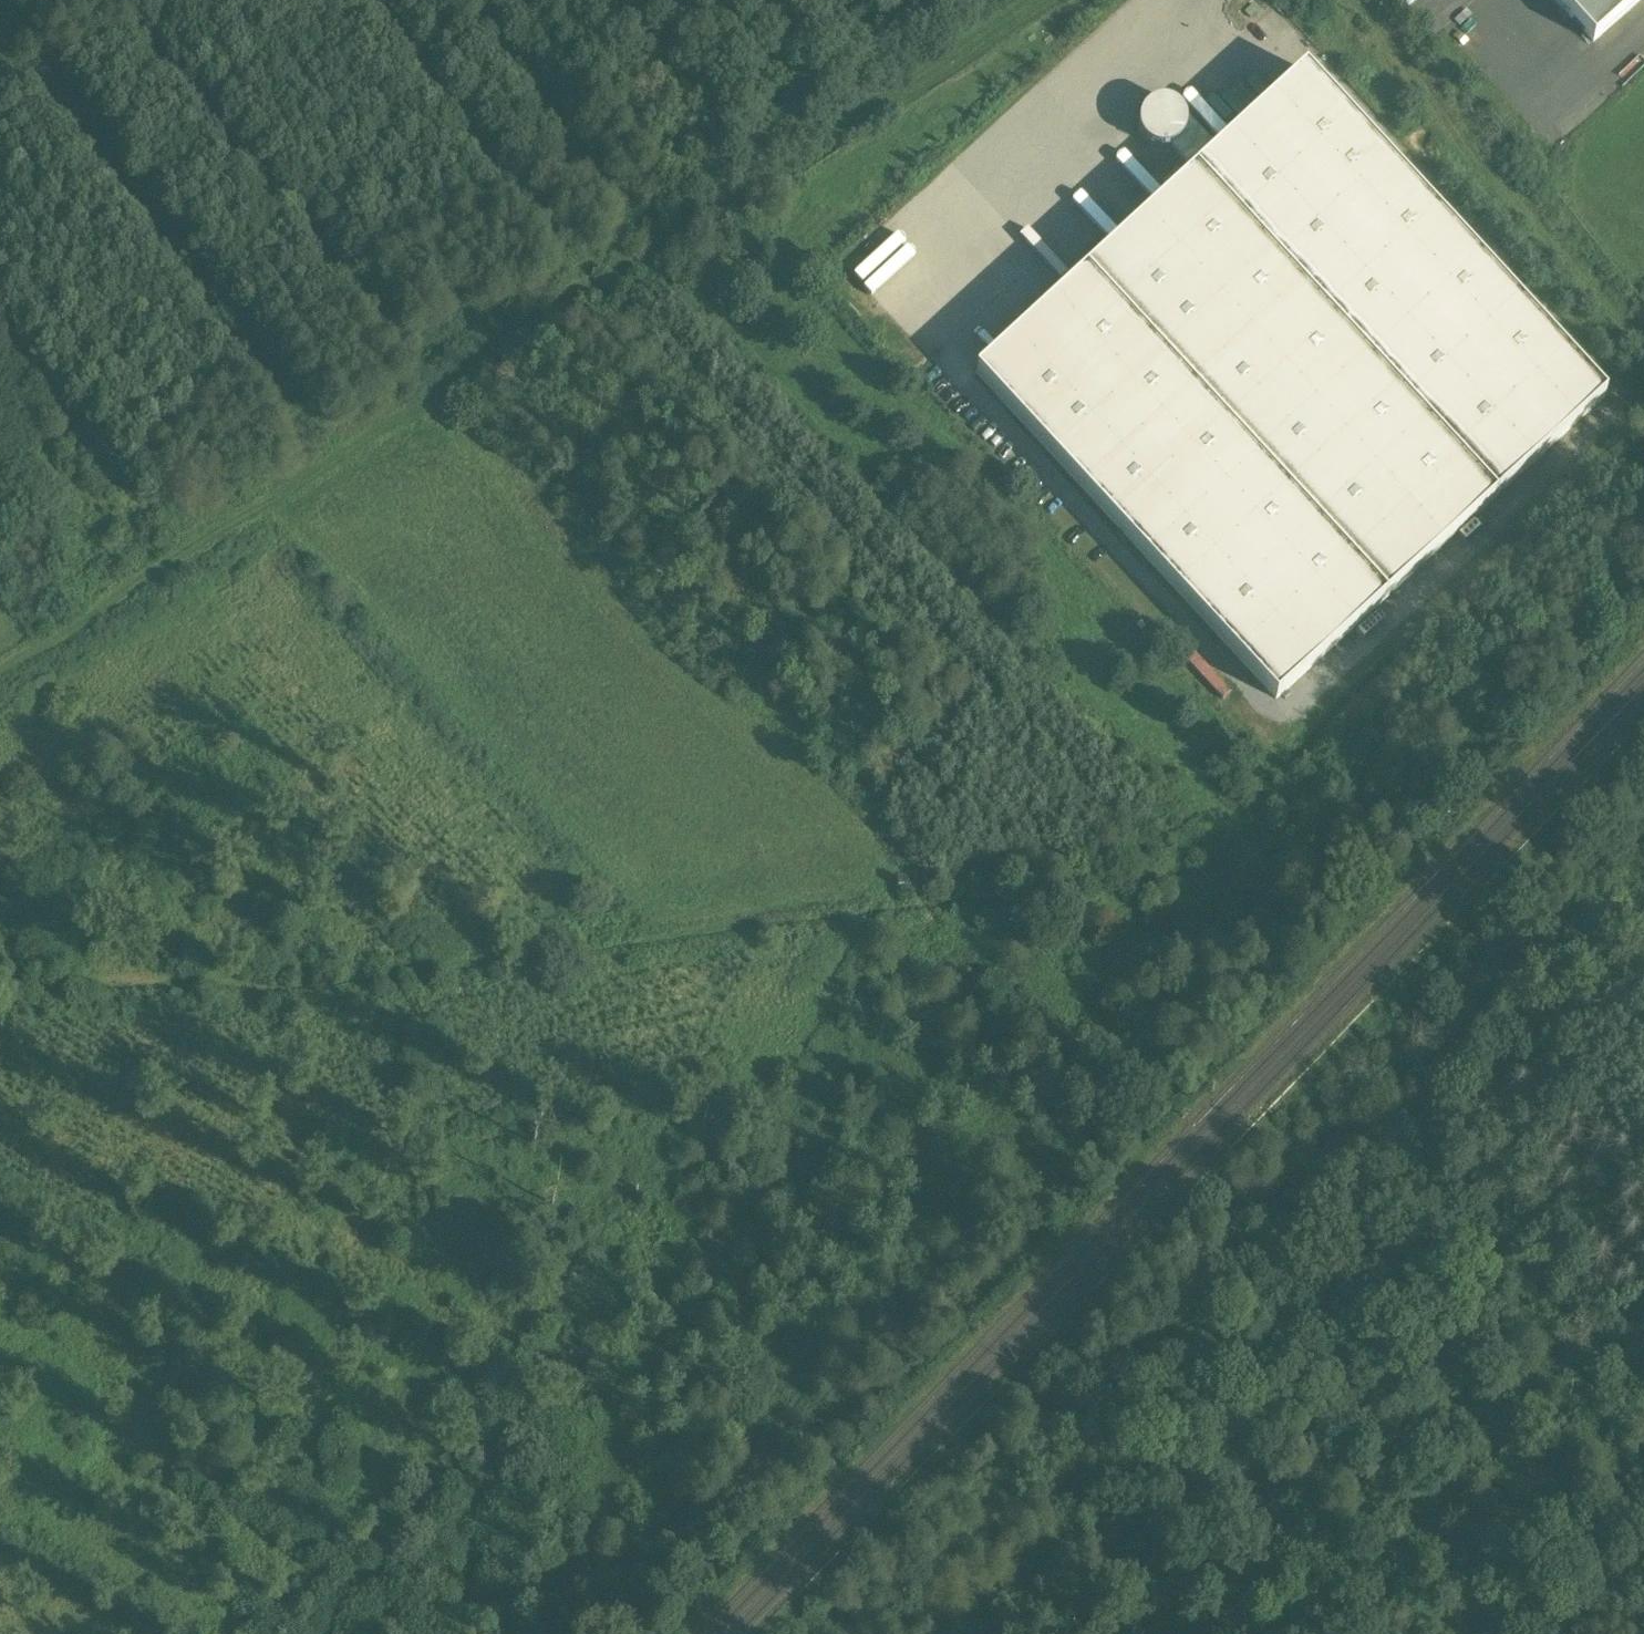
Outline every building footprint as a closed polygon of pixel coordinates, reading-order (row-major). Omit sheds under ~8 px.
[(1593,43),(1641,0),(1554,0),(1593,43)] [(976,371),(1275,700),(1605,401),(1305,72),(1217,153),(1194,173),(976,371)] [(1173,149),(1182,142),(1186,132),(1186,122),(1182,115),(1181,112),(1173,106),(1162,104),(1152,107),(1144,113),(1140,123),(1140,134),(1145,143),(1153,149),(1163,151),(1173,149)] [(1173,149),(1194,173),(1217,153),(1182,115),(1186,122),(1186,132),(1182,142),(1173,149)]
